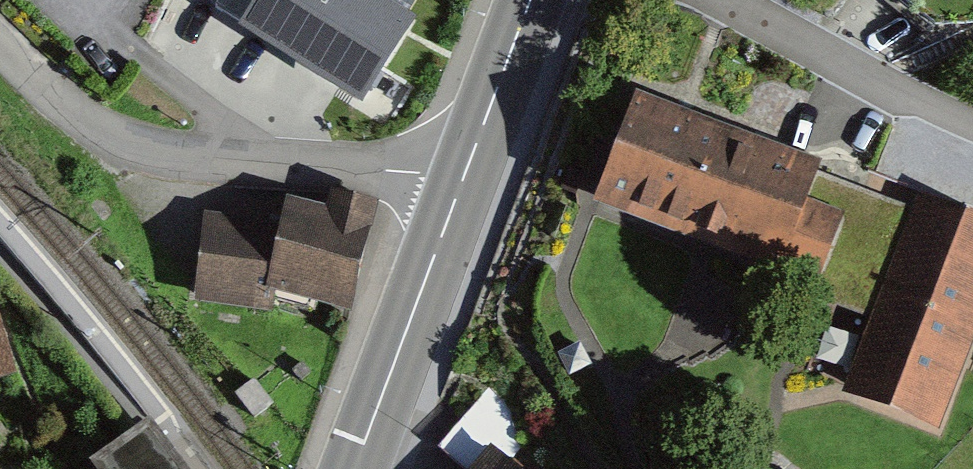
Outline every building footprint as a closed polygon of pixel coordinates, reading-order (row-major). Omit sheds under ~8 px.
[(250,12),(222,0),(168,0),(152,37),(225,69),(250,12)] [(358,0),(272,0),(246,42),(361,113),(411,33),(358,0)] [(628,102),(586,214),(880,324),(852,397),(932,427),(972,318),(972,230),(923,211),(918,222),(814,183),(818,173),(628,102)] [(183,306),(263,321),(268,297),(342,311),(362,208),(312,199),(306,232),(267,225),(264,239),(198,227),(183,306)] [(140,415),(80,460),(87,468),(182,468),(140,415)] [(485,455),(474,468),(503,468),(485,455)]
